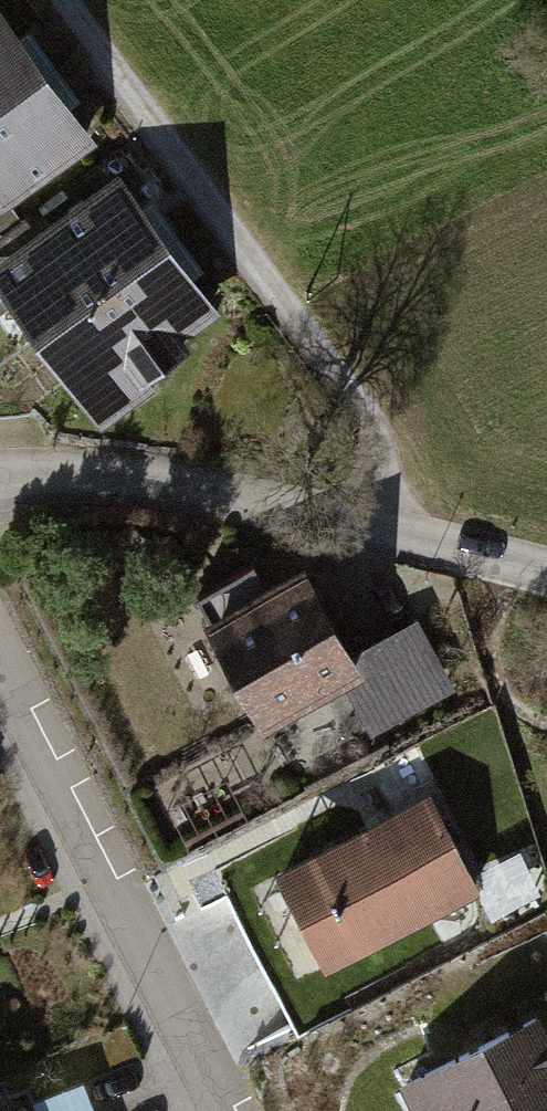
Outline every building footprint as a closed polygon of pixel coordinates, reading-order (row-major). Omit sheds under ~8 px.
[(55,81),(0,5),(0,121),(55,81)] [(55,81),(0,121),(0,218),(14,208),(102,144),(55,81)] [(179,252),(124,176),(40,236),(0,265),(0,289),(13,307),(45,350),(179,252)] [(14,208),(0,218),(0,231),(4,237),(0,240),(0,265),(40,236),(28,219),(24,222),(14,208)] [(225,315),(179,252),(45,350),(104,431),(158,392),(153,384),(197,352),(189,341),(225,315)] [(13,307),(0,289),(0,316),(13,307)] [(206,608),(202,610),(263,721),(341,679),(365,666),(355,649),(304,555),(263,577),(252,558),(196,589),(206,608)] [(417,615),(355,649),(365,666),(341,679),(370,732),(455,686),(417,615)] [(430,786),(274,862),(324,963),(479,887),(430,786)] [(397,1078),(414,1110),(546,1110),(546,1021),(539,1006),(397,1078)] [(0,1096),(0,1110),(36,1110),(28,1087),(0,1096)]
